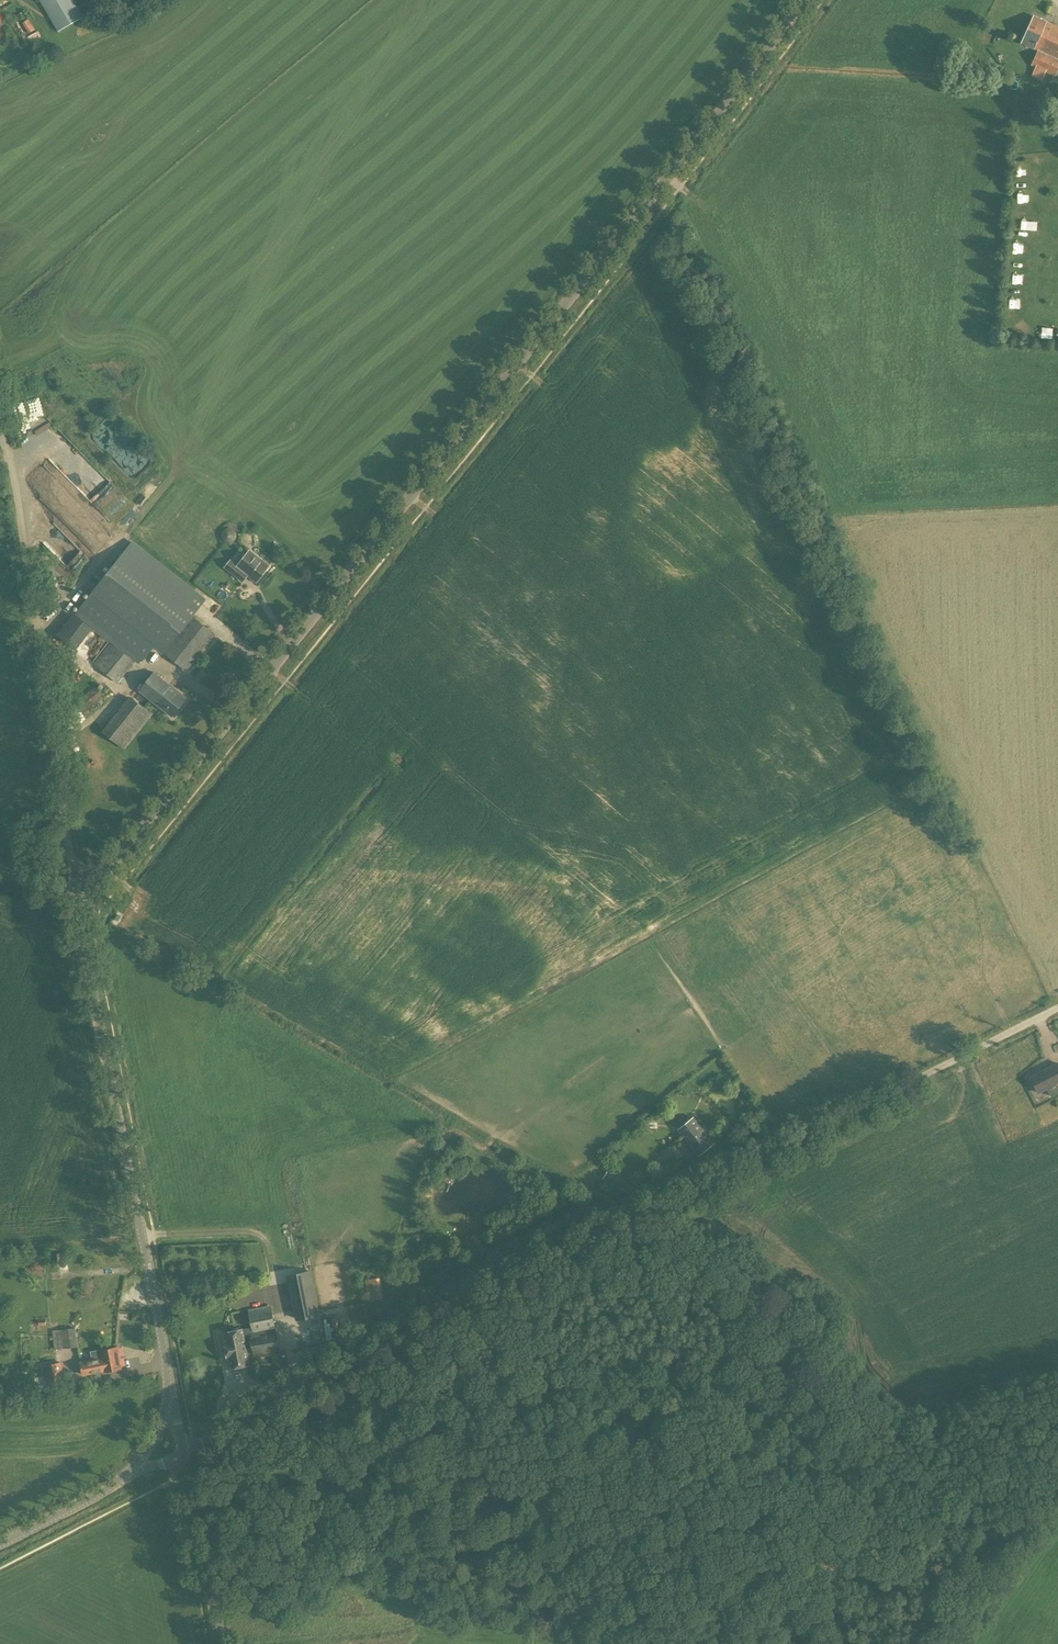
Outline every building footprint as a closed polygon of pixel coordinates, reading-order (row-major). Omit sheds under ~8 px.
[(74,0),(41,0),(52,20),(58,30),(83,15),(77,5),(74,0)] [(1038,50),(1043,53),(1047,43),(1057,48),(1057,26),(1033,15),(1021,43),(1038,50)] [(28,18),(22,22),(28,33),(35,29),(28,18)] [(1038,50),(1032,64),(1055,74),(1057,67),(1057,48),(1047,43),(1043,53),(1038,50)] [(163,652),(186,671),(215,634),(193,617),(202,605),(207,599),(195,590),(133,541),(89,596),(76,612),(140,663),(154,645),(163,652)] [(248,575),(257,582),(269,566),(249,551),(238,565),(231,559),(223,568),(231,574),(237,566),(248,575)] [(76,649),(93,628),(75,613),(57,634),(76,649)] [(94,663),(118,682),(135,661),(111,641),(94,663)] [(140,690),(172,716),(186,699),(154,673),(140,690)] [(75,701),(84,713),(105,697),(96,685),(75,701)] [(130,697),(102,732),(125,749),(153,714),(130,697)] [(1030,1077),(1038,1092),(1057,1082),(1057,1066),(1057,1064),(1030,1077)] [(713,1143),(693,1118),(677,1130),(698,1156),(713,1143)] [(667,1177),(673,1189),(695,1177),(690,1167),(667,1177)] [(463,1237),(470,1253),(485,1246),(478,1230),(463,1237)] [(310,1272),(287,1277),(296,1320),(319,1315),(310,1272)] [(365,1280),(369,1301),(385,1298),(381,1277),(365,1280)] [(348,1307),(353,1337),(379,1333),(374,1303),(348,1307)] [(224,1342),(225,1350),(245,1346),(245,1342),(252,1341),(250,1331),(274,1327),(270,1306),(249,1310),(252,1328),(242,1329),(224,1332),(226,1342),(224,1342)] [(134,1319),(134,1311),(123,1311),(123,1319),(134,1319)] [(37,1318),(38,1327),(47,1326),(46,1317),(37,1318)] [(245,1346),(225,1350),(227,1358),(230,1357),(231,1368),(249,1364),(247,1357),(254,1356),(255,1357),(279,1353),(274,1327),(250,1331),(252,1341),(253,1347),(246,1349),(245,1346)] [(53,1330),(55,1349),(64,1348),(64,1352),(72,1351),(71,1348),(78,1347),(76,1328),(53,1330)] [(91,1352),(93,1361),(80,1363),(82,1374),(104,1370),(105,1372),(121,1369),(117,1347),(91,1352)] [(43,1365),(47,1388),(67,1384),(62,1361),(43,1365)] [(291,1378),(289,1367),(260,1372),(261,1383),(291,1378)]
